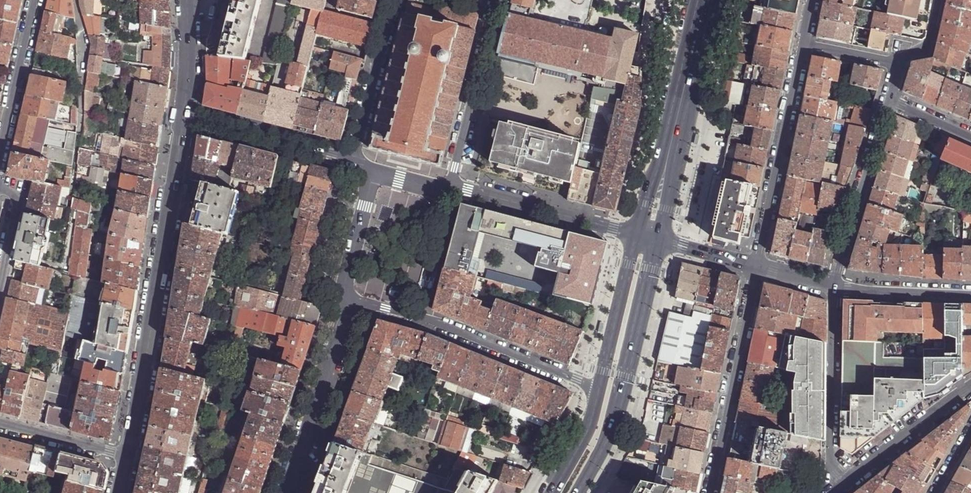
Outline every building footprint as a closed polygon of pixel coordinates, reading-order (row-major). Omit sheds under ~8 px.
[(16,23),(20,9),(22,0),(13,0),(0,1),(0,20),(16,23)] [(45,12),(64,16),(74,19),(71,0),(48,0),(45,12)] [(92,17),(92,0),(80,0),(83,15),(92,17)] [(169,0),(139,0),(140,24),(140,25),(170,29),(170,14),(169,0)] [(230,14),(224,36),(219,57),(231,58),(234,58),(245,60),(260,0),(233,0),(230,14)] [(262,61),(277,65),(292,3),(293,0),(277,0),(262,61)] [(292,3),(308,7),(312,8),(307,25),(303,38),(300,49),(294,48),(291,50),(288,61),(292,62),(287,83),(303,88),(312,52),(313,46),(317,34),(324,10),(326,0),(293,0),(292,3)] [(377,1),(373,0),(340,0),(337,9),(373,18),(375,10),(377,1)] [(405,13),(371,148),(441,167),(479,15),(437,4),(436,10),(412,4),(414,0),(408,0),(405,13)] [(528,19),(531,9),(532,9),(534,0),(513,0),(512,4),(510,11),(505,32),(499,53),(528,60),(605,78),(603,88),(618,90),(627,86),(632,66),(639,35),(617,29),(616,34),(612,34),(611,39),(528,19)] [(765,8),(797,15),(799,4),(800,0),(767,0),(765,8)] [(825,3),(854,9),(855,0),(825,0),(825,3)] [(933,0),(891,0),(890,5),(888,16),(904,19),(911,20),(920,22),(928,24),(933,0)] [(946,4),(970,11),(970,0),(947,0),(946,4)] [(853,26),(857,9),(854,9),(825,3),(822,14),(821,20),(852,26),(853,26)] [(970,30),(970,11),(946,4),(944,14),(942,22),(970,30)] [(755,6),(751,24),(761,26),(793,32),(795,24),(797,15),(765,8),(755,6)] [(375,24),(324,10),(317,34),(368,47),(372,35),(375,24)] [(62,24),(64,16),(45,12),(42,24),(40,32),(52,34),(55,23),(62,24)] [(901,36),(904,19),(888,16),(879,14),(875,13),(871,30),(872,30),(891,34),(901,36)] [(99,37),(100,18),(92,17),(83,15),(87,30),(89,36),(99,37)] [(11,46),(14,33),(16,23),(0,20),(0,43),(11,46)] [(871,30),(865,29),(853,26),(852,26),(821,20),(819,31),(817,38),(868,49),(872,30),(871,30)] [(918,29),(920,22),(911,20),(910,27),(918,29)] [(970,45),(970,30),(942,22),(940,31),(937,43),(965,53),(967,54),(968,52),(970,45)] [(170,42),(170,29),(140,25),(140,32),(153,34),(153,47),(170,49),(170,42)] [(761,26),(757,46),(789,52),(791,42),(793,32),(761,26)] [(883,52),(885,39),(889,41),(891,34),(872,30),(868,49),(874,50),(883,52)] [(76,45),(76,40),(70,39),(52,34),(40,32),(38,45),(36,52),(66,59),(69,44),(76,45)] [(91,46),(90,57),(102,59),(105,38),(99,37),(89,36),(89,39),(91,46)] [(297,36),(294,48),(300,49),(303,38),(297,36)] [(7,65),(9,56),(11,46),(0,43),(0,64),(7,65)] [(960,70),(965,53),(937,43),(935,53),(933,59),(934,59),(950,66),(960,70)] [(757,46),(753,65),(755,66),(785,72),(787,62),(789,52),(757,46)] [(135,64),(152,67),(169,70),(170,64),(170,49),(153,47),(152,53),(148,52),(148,63),(138,61),(139,60),(136,60),(135,64)] [(361,66),(362,59),(335,52),(331,68),(347,72),(346,77),(357,79),(359,73),(361,66)] [(737,54),(736,62),(746,64),(748,56),(737,54)] [(231,58),(219,57),(205,55),(206,68),(207,82),(207,83),(242,90),(247,73),(250,61),(245,60),(234,58),(233,70),(229,70),(231,58)] [(88,67),(87,73),(100,75),(101,62),(102,61),(102,59),(90,57),(89,59),(88,67)] [(844,84),(845,79),(838,78),(841,62),(813,57),(811,68),(809,77),(840,83),(844,84)] [(932,64),(934,59),(933,59),(912,64),(908,78),(903,92),(921,101),(930,72),(932,64)] [(949,70),(950,66),(934,59),(932,64),(949,70)] [(883,71),(856,65),(851,85),(872,90),(877,91),(880,81),(883,71)] [(642,68),(632,66),(627,86),(623,102),(619,101),(618,106),(604,164),(603,168),(602,174),(594,208),(617,213),(627,173),(642,107),(642,90),(642,68)] [(751,87),(780,92),(782,82),(785,72),(755,66),(751,87)] [(965,77),(967,73),(960,70),(950,66),(949,70),(965,77)] [(127,67),(124,80),(167,89),(167,84),(169,74),(169,71),(169,70),(152,67),(152,69),(152,70),(127,67)] [(31,76),(43,78),(44,71),(32,69),(31,76)] [(266,84),(272,86),(275,70),(270,69),(266,84)] [(929,104),(938,107),(946,79),(930,72),(921,101),(929,104)] [(87,73),(84,91),(93,93),(94,86),(98,87),(100,75),(87,73)] [(251,75),(247,73),(242,90),(237,114),(248,117),(263,120),(271,87),(272,86),(266,84),(250,80),(251,75)] [(339,100),(345,76),(340,75),(334,99),(339,100)] [(62,103),(66,83),(43,78),(31,76),(28,86),(26,95),(58,102),(62,103)] [(339,100),(337,107),(323,103),(314,134),(319,135),(335,139),(341,141),(350,106),(354,104),(360,80),(357,79),(346,77),(345,76),(339,100)] [(840,83),(809,77),(807,88),(805,96),(835,103),(840,83)] [(943,110),(953,115),(962,86),(946,79),(938,107),(943,110)] [(121,100),(164,109),(165,97),(167,89),(124,80),(121,100)] [(203,105),(237,114),(242,90),(207,83),(205,95),(203,105)] [(301,94),(303,88),(287,83),(285,90),(301,94)] [(737,104),(749,107),(776,111),(778,101),(780,92),(751,87),(730,83),(726,102),(737,104)] [(623,102),(627,86),(618,90),(603,88),(594,87),(591,100),(618,106),(619,101),(623,102)] [(970,122),(970,117),(970,91),(962,86),(953,115),(959,117),(970,122)] [(277,124),(292,128),(301,94),(285,90),(278,88),(271,87),(263,120),(270,122),(277,124)] [(872,110),(877,91),(872,90),(866,109),(872,110)] [(89,112),(96,113),(100,95),(93,93),(84,91),(83,110),(89,112)] [(301,94),(292,128),(303,131),(314,134),(323,103),(304,98),(304,95),(301,94)] [(54,121),(58,102),(26,95),(24,104),(22,114),(49,120),(54,121)] [(833,122),(837,103),(835,103),(805,96),(803,107),(801,116),(833,122)] [(163,116),(164,109),(121,100),(118,117),(161,127),(163,116)] [(737,104),(736,111),(748,114),(749,107),(737,104)] [(748,114),(745,126),(756,128),(772,131),(774,121),(776,111),(749,107),(748,114)] [(866,129),(872,110),(866,109),(856,107),(851,126),(866,129)] [(72,166),(77,126),(69,124),(64,149),(47,146),(45,155),(41,155),(49,120),(22,114),(17,134),(13,153),(50,161),(68,165),(72,166)] [(824,162),(833,122),(801,116),(797,134),(793,155),(824,162)] [(892,127),(890,135),(913,144),(918,127),(896,116),(892,127)] [(116,138),(158,148),(160,137),(161,127),(118,117),(116,138)] [(572,142),(507,124),(499,122),(498,125),(499,125),(496,135),(489,162),(530,173),(572,184),(578,159),(581,145),(572,142)] [(507,124),(572,142),(573,139),(508,122),(507,124)] [(860,149),(866,129),(851,126),(850,126),(842,165),(854,168),(860,149)] [(756,128),(751,147),(768,150),(770,140),(772,131),(756,128)] [(119,158),(120,146),(125,147),(124,159),(125,160),(155,167),(157,155),(158,148),(116,138),(98,133),(97,147),(101,148),(101,154),(119,158)] [(886,148),(884,153),(908,161),(913,144),(890,135),(886,148)] [(941,136),(933,152),(942,156),(949,140),(941,136)] [(196,151),(195,159),(218,165),(223,143),(199,137),(196,151)] [(942,156),(940,161),(970,174),(970,150),(949,140),(942,156)] [(232,145),(223,143),(218,165),(234,169),(240,147),(232,145)] [(735,163),(764,169),(766,159),(768,150),(751,147),(744,146),(739,145),(735,163)] [(248,149),(240,147),(234,169),(231,179),(248,183),(257,152),(248,149)] [(80,149),(77,164),(87,166),(90,151),(80,149)] [(248,183),(270,189),(277,162),(279,157),(266,154),(257,152),(248,183)] [(44,184),(50,161),(13,153),(11,164),(8,177),(33,182),(44,184)] [(880,167),(879,171),(903,178),(908,161),(884,153),(880,167)] [(101,154),(98,168),(105,170),(117,173),(119,158),(101,154)] [(820,182),(824,162),(793,155),(790,166),(788,176),(806,180),(820,182)] [(292,166),(293,161),(279,157),(277,162),(281,163),(280,165),(289,167),(289,165),(292,166)] [(218,165),(195,159),(193,172),(192,181),(201,184),(213,187),(218,165)] [(578,159),(572,184),(569,201),(594,208),(602,174),(589,171),(591,163),(578,159)] [(125,160),(123,175),(153,182),(155,173),(155,167),(125,160)] [(287,181),(305,186),(329,192),(331,182),(334,172),(293,161),(292,166),(290,173),(287,181)] [(837,186),(842,165),(824,162),(820,182),(823,183),(837,186)] [(763,176),(764,169),(735,163),(732,182),(760,187),(763,176)] [(69,189),(72,166),(68,165),(63,188),(69,189)] [(850,178),(854,168),(842,165),(837,186),(847,188),(850,178)] [(94,168),(90,184),(101,187),(104,175),(105,170),(98,168),(94,168)] [(931,168),(924,184),(925,185),(930,186),(936,170),(931,168)] [(122,179),(120,192),(151,199),(152,190),(153,182),(123,175),(117,173),(105,170),(104,175),(122,179)] [(874,185),(873,189),(897,196),(903,178),(879,171),(874,185)] [(797,223),(806,180),(788,176),(783,200),(779,219),(797,223)] [(807,262),(814,229),(817,213),(818,207),(823,183),(820,182),(806,180),(797,223),(795,231),(789,257),(794,259),(807,262)] [(754,217),(760,187),(732,182),(727,181),(725,190),(719,214),(714,238),(739,244),(741,236),(750,237),(754,217)] [(57,206),(61,187),(44,184),(33,182),(31,194),(29,199),(56,206),(57,206)] [(838,203),(847,188),(837,186),(823,183),(818,207),(834,211),(838,203)] [(228,191),(213,187),(201,184),(196,205),(192,219),(190,226),(222,235),(227,236),(239,194),(228,191)] [(925,185),(919,202),(921,203),(924,204),(930,186),(925,185)] [(326,204),(329,192),(305,186),(299,209),(323,215),(326,204)] [(869,202),(868,206),(892,213),(897,196),(873,189),(869,202)] [(120,192),(115,210),(148,219),(149,208),(151,199),(120,192)] [(79,210),(73,254),(70,254),(70,256),(73,257),(70,274),(77,276),(85,278),(92,230),(87,229),(92,204),(73,198),(72,208),(79,210)] [(53,220),(56,206),(29,199),(27,208),(26,214),(51,220),(53,220)] [(318,236),(323,215),(299,209),(275,203),(273,209),(294,214),(292,218),(299,220),(290,253),(293,254),(312,259),(318,236)] [(921,203),(916,220),(918,221),(924,223),(924,204),(921,203)] [(572,233),(461,204),(461,205),(454,230),(454,231),(448,252),(473,259),(480,233),(542,249),(541,253),(563,259),(563,257),(562,257),(562,256),(563,256),(565,247),(565,246),(565,245),(566,245),(569,246),(572,233)] [(110,209),(102,206),(95,231),(109,235),(111,229),(102,227),(106,214),(109,214),(110,209)] [(864,219),(863,222),(889,231),(898,233),(903,217),(892,213),(868,206),(864,219)] [(834,211),(818,207),(817,213),(832,216),(834,211)] [(111,229),(109,235),(144,244),(146,231),(148,219),(115,210),(111,229)] [(45,246),(51,220),(26,214),(24,225),(18,249),(18,253),(16,259),(16,260),(40,267),(42,259),(44,253),(45,246)] [(795,231),(797,223),(779,219),(775,239),(772,253),(789,257),(795,231)] [(859,235),(858,239),(873,243),(884,246),(889,231),(863,222),(859,235)] [(182,240),(181,247),(216,257),(222,235),(190,226),(184,224),(182,240)] [(828,232),(814,229),(807,262),(814,264),(824,266),(827,239),(828,232)] [(592,307),(593,307),(595,296),(587,294),(578,292),(586,252),(591,254),(596,255),(599,256),(603,242),(588,237),(572,233),(569,246),(566,245),(565,245),(565,246),(565,247),(563,256),(562,256),(562,257),(563,257),(563,259),(561,266),(560,266),(559,267),(560,267),(558,276),(557,276),(557,277),(558,277),(556,286),(555,285),(555,287),(556,287),(554,295),(553,295),(552,297),(559,298),(572,302),(581,304),(592,307)] [(109,235),(106,259),(141,268),(143,255),(144,244),(109,235)] [(858,271),(868,273),(873,243),(858,239),(848,270),(858,271)] [(247,242),(241,240),(237,251),(244,253),(247,242)] [(873,243),(868,273),(874,273),(883,274),(884,246),(873,243)] [(901,246),(884,246),(883,274),(890,275),(899,276),(901,246)] [(923,248),(901,246),(899,276),(913,278),(922,279),(923,256),(923,248)] [(216,257),(181,247),(179,260),(177,270),(210,278),(216,257)] [(942,280),(943,250),(942,248),(939,248),(939,257),(923,256),(922,279),(930,280),(942,280)] [(963,248),(962,250),(961,281),(970,281),(970,248),(963,248)] [(951,280),(961,281),(962,250),(943,250),(942,280),(951,280)] [(244,253),(237,251),(237,255),(236,259),(242,260),(244,253)] [(236,259),(237,255),(228,252),(226,259),(235,261),(236,259)] [(445,263),(444,269),(469,275),(473,259),(448,252),(446,262),(445,263)] [(563,259),(541,253),(540,260),(554,264),(546,295),(550,296),(552,297),(553,295),(554,295),(556,287),(555,287),(555,285),(556,286),(558,277),(557,277),(557,276),(558,276),(560,267),(559,267),(560,266),(561,266),(563,259)] [(312,259),(293,254),(284,297),(300,302),(301,301),(303,292),(308,272),(312,259)] [(599,256),(596,255),(591,254),(589,260),(603,264),(605,257),(599,256)] [(106,259),(103,283),(137,292),(139,281),(141,268),(106,259)] [(34,286),(50,289),(54,271),(40,267),(16,260),(14,268),(25,271),(23,279),(22,283),(34,286)] [(693,310),(702,269),(691,266),(683,264),(676,297),(688,300),(684,317),(691,319),(693,310)] [(439,286),(468,296),(470,297),(475,277),(469,275),(444,269),(442,278),(439,286)] [(706,270),(702,269),(693,310),(700,312),(704,313),(706,305),(714,307),(721,274),(706,270)] [(204,300),(210,278),(177,270),(175,283),(174,291),(204,300)] [(488,271),(486,279),(488,280),(502,284),(507,285),(508,285),(510,277),(488,271)] [(725,275),(721,274),(714,307),(733,312),(741,279),(725,275)] [(591,275),(587,294),(595,296),(600,277),(591,275)] [(103,283),(85,278),(77,276),(73,295),(134,311),(136,300),(137,292),(103,283)] [(510,277),(508,285),(514,287),(519,288),(521,279),(510,277)] [(521,279),(519,288),(526,290),(541,294),(543,285),(521,279)] [(29,304),(34,286),(22,283),(12,280),(9,291),(8,298),(29,304)] [(486,286),(500,289),(502,284),(488,280),(486,286)] [(238,286),(229,283),(228,289),(236,292),(238,286)] [(244,287),(270,294),(272,289),(246,283),(244,287)] [(502,284),(500,289),(512,293),(514,287),(508,285),(507,285),(502,284)] [(765,285),(760,308),(788,315),(792,292),(779,289),(765,285)] [(322,307),(301,301),(300,302),(284,297),(270,294),(244,287),(238,286),(236,292),(234,305),(316,327),(319,317),(322,307)] [(433,310),(458,320),(468,296),(439,286),(436,298),(433,310)] [(512,293),(524,296),(526,290),(519,288),(514,287),(512,293)] [(406,292),(391,288),(390,292),(392,296),(401,298),(404,296),(406,292)] [(200,317),(204,300),(174,291),(171,305),(171,309),(200,317)] [(792,292),(788,315),(803,318),(808,297),(799,294),(792,292)] [(134,311),(73,295),(69,313),(65,335),(84,341),(127,353),(128,347),(130,335),(132,326),(133,315),(134,311)] [(472,325),(485,331),(493,311),(480,306),(482,301),(470,297),(468,296),(458,320),(472,325)] [(482,301),(494,306),(496,300),(489,298),(483,296),(482,301)] [(550,296),(547,302),(558,305),(559,298),(552,297),(550,296)] [(808,297),(803,318),(826,323),(825,301),(818,299),(808,297)] [(69,313),(29,304),(8,298),(3,319),(0,332),(0,336),(28,344),(54,351),(62,352),(65,335),(69,313)] [(497,336),(509,341),(520,308),(508,303),(497,299),(496,300),(494,306),(493,311),(485,331),(497,336)] [(572,302),(569,308),(579,311),(581,304),(572,302)] [(844,342),(924,344),(923,339),(923,305),(922,305),(922,307),(897,306),(897,309),(873,308),(873,305),(848,304),(846,306),(844,342)] [(305,358),(316,327),(234,305),(229,325),(236,327),(243,328),(279,338),(277,347),(285,349),(281,366),(301,371),(305,358)] [(923,305),(923,339),(944,340),(944,337),(944,306),(933,305),(923,305)] [(954,306),(944,306),(944,337),(962,336),(962,326),(963,306),(954,306)] [(963,306),(962,326),(970,327),(970,307),(963,306)] [(517,344),(529,349),(542,316),(520,308),(509,341),(517,344)] [(755,330),(826,345),(826,323),(803,318),(788,315),(760,308),(757,320),(755,330)] [(203,345),(210,320),(200,317),(171,309),(168,327),(166,339),(191,345),(192,342),(203,345)] [(732,320),(712,315),(711,315),(709,328),(729,332),(732,320)] [(540,353),(549,357),(562,324),(542,316),(529,349),(540,353)] [(373,335),(368,348),(392,356),(403,328),(378,321),(373,335)] [(569,365),(583,331),(562,324),(549,357),(558,361),(569,365)] [(962,326),(962,336),(963,337),(970,338),(970,327),(962,326)] [(231,353),(236,354),(243,328),(236,327),(230,352),(231,353)] [(403,328),(392,356),(398,358),(400,358),(402,354),(418,360),(427,334),(426,334),(426,332),(423,331),(423,333),(411,330),(403,328)] [(709,328),(700,371),(720,376),(725,354),(729,332),(709,328)] [(826,380),(826,345),(755,330),(751,349),(748,363),(772,368),(806,375),(826,380)] [(434,365),(433,369),(439,372),(450,344),(439,339),(427,334),(418,360),(434,365)] [(28,344),(0,336),(0,347),(4,348),(26,354),(28,344)] [(963,337),(963,378),(970,375),(970,374),(970,338),(963,337)] [(185,370),(191,345),(166,339),(163,359),(161,369),(184,375),(185,370)] [(84,341),(79,360),(97,365),(99,359),(107,362),(106,367),(105,369),(124,374),(125,364),(127,353),(84,341)] [(899,418),(924,398),(924,378),(924,349),(924,344),(844,342),(842,342),(841,449),(845,451),(852,455),(866,444),(899,418)] [(450,344),(439,372),(437,377),(459,386),(471,352),(461,348),(450,344)] [(23,366),(26,354),(4,348),(2,355),(1,360),(12,363),(21,365),(23,366)] [(359,372),(352,391),(382,401),(387,386),(398,390),(402,377),(392,373),(398,358),(392,356),(368,348),(359,372)] [(61,355),(62,352),(54,351),(52,361),(59,363),(61,355)] [(473,398),(475,392),(487,359),(479,355),(471,352),(459,386),(456,393),(472,399),(473,398)] [(79,360),(61,355),(59,363),(57,375),(49,373),(43,404),(65,410),(72,379),(82,381),(121,392),(123,380),(124,374),(105,369),(106,367),(97,365),(79,360)] [(496,362),(487,359),(475,392),(491,399),(503,365),(496,362)] [(299,379),(301,371),(281,366),(259,360),(255,376),(296,387),(299,379)] [(57,375),(59,363),(52,361),(49,373),(57,375)] [(19,370),(21,365),(12,363),(7,387),(2,412),(20,417),(29,375),(17,372),(17,370),(19,370)] [(769,386),(772,368),(748,363),(745,377),(744,381),(769,386)] [(514,370),(503,365),(491,399),(512,407),(525,374),(514,370)] [(700,371),(680,367),(678,376),(676,386),(680,387),(716,394),(718,387),(720,376),(700,371)] [(43,404),(49,373),(31,368),(29,375),(20,417),(29,419),(38,422),(43,404)] [(201,402),(206,381),(191,377),(184,375),(161,369),(158,383),(157,390),(201,402)] [(433,369),(431,369),(426,382),(434,386),(434,385),(437,377),(439,372),(433,369)] [(531,377),(525,374),(512,407),(528,414),(541,380),(531,377)] [(806,375),(798,417),(781,414),(778,432),(807,438),(825,442),(825,423),(826,380),(806,375)] [(293,395),(296,387),(255,376),(250,393),(291,403),(293,395)] [(459,386),(437,377),(434,385),(456,394),(456,393),(459,386)] [(541,380),(528,414),(526,420),(542,427),(543,426),(545,420),(557,387),(547,383),(541,380)] [(82,381),(76,412),(114,422),(121,392),(82,381)] [(742,395),(740,401),(765,406),(769,386),(744,381),(744,383),(742,395)] [(564,390),(557,387),(545,420),(556,424),(573,394),(564,390)] [(716,398),(716,394),(680,387),(680,390),(679,393),(688,395),(687,398),(715,403),(716,398)] [(197,419),(201,402),(157,390),(155,401),(154,408),(197,419)] [(348,402),(343,414),(374,423),(382,401),(352,391),(348,402)] [(287,413),(291,403),(250,393),(249,392),(243,411),(251,414),(283,425),(287,413)] [(491,399),(475,392),(473,398),(490,404),(491,399)] [(686,403),(687,398),(678,396),(677,406),(680,407),(685,408),(686,403)] [(714,407),(715,403),(687,398),(686,403),(685,408),(712,413),(714,407)] [(510,413),(512,407),(491,399),(490,404),(500,409),(500,410),(510,413)] [(740,401),(736,423),(774,431),(778,413),(778,409),(765,406),(740,401)] [(921,442),(944,455),(970,409),(970,403),(964,409),(943,425),(921,442)] [(56,427),(72,431),(76,412),(65,410),(43,404),(38,422),(56,427)] [(237,409),(230,406),(225,404),(224,407),(220,421),(219,425),(218,426),(222,428),(223,428),(229,410),(236,412),(237,409)] [(419,406),(417,412),(423,414),(425,407),(419,406)] [(528,414),(512,407),(510,413),(510,414),(526,420),(528,414)] [(675,427),(708,433),(710,425),(712,413),(685,408),(680,407),(678,415),(675,427)] [(194,436),(197,419),(154,408),(152,419),(151,426),(194,436)] [(114,422),(76,412),(72,431),(111,441),(113,432),(114,422)] [(279,437),(283,425),(251,414),(244,435),(276,447),(279,437)] [(360,451),(363,452),(374,423),(343,414),(338,429),(333,442),(360,451)] [(448,416),(446,421),(447,421),(463,426),(465,421),(448,416)] [(424,439),(433,442),(442,420),(433,417),(424,439)] [(556,424),(545,420),(543,426),(553,430),(556,424)] [(438,443),(460,450),(461,451),(468,428),(463,426),(447,421),(438,443)] [(465,421),(463,426),(468,428),(480,432),(482,427),(465,421)] [(778,469),(806,475),(806,458),(807,438),(778,432),(774,431),(736,423),(733,435),(728,459),(778,469)] [(706,446),(708,433),(675,427),(664,425),(662,432),(660,445),(667,447),(704,454),(706,446)] [(189,456),(194,436),(151,426),(148,439),(146,446),(189,456)] [(480,432),(500,438),(502,433),(482,427),(480,432)] [(502,433),(500,438),(517,444),(519,438),(502,433)] [(272,459),(276,447),(244,435),(237,457),(269,468),(272,459)] [(26,482),(28,472),(33,446),(16,442),(0,438),(0,475),(26,482)] [(519,438),(517,444),(531,448),(533,443),(519,438)] [(360,451),(333,442),(327,456),(316,488),(314,492),(488,492),(496,480),(464,469),(453,466),(447,478),(363,452),(360,451)] [(533,443),(531,448),(541,452),(544,446),(534,442),(533,443)] [(912,449),(906,453),(936,471),(944,455),(921,442),(912,449)] [(33,446),(28,472),(35,473),(50,477),(52,471),(57,452),(44,449),(33,446)] [(184,476),(189,456),(146,446),(144,459),(142,467),(184,476)] [(702,464),(704,454),(667,447),(665,455),(664,459),(661,459),(659,460),(658,465),(659,465),(664,466),(700,474),(702,464)] [(453,466),(464,469),(471,454),(461,451),(460,450),(453,466)] [(970,450),(964,460),(960,467),(970,471),(970,451),(970,450)] [(64,474),(63,480),(100,489),(103,479),(104,472),(98,463),(81,459),(57,452),(52,471),(64,474)] [(899,460),(892,465),(927,486),(936,471),(906,453),(899,460)] [(265,481),(269,468),(237,457),(229,479),(262,490),(265,481)] [(755,476),(775,480),(778,469),(728,459),(726,469),(725,477),(754,483),(755,476)] [(525,479),(529,472),(504,464),(500,481),(520,488),(525,479)] [(656,478),(654,484),(660,485),(662,474),(664,466),(659,465),(656,478)] [(903,492),(904,492),(923,492),(927,486),(892,465),(884,471),(877,477),(895,488),(903,492)] [(700,474),(664,466),(662,474),(660,485),(695,492),(696,492),(697,486),(700,474)] [(184,476),(142,467),(139,480),(138,487),(163,492),(181,492),(184,476)] [(960,467),(955,476),(951,483),(970,492),(970,471),(960,467)] [(775,480),(774,485),(803,491),(803,487),(805,481),(806,475),(778,469),(775,480)] [(26,482),(24,491),(31,492),(35,473),(28,472),(26,482)] [(645,482),(654,484),(656,478),(646,476),(645,482)] [(721,492),(751,492),(754,483),(725,477),(722,489),(721,492)] [(895,488),(877,477),(873,480),(865,486),(860,490),(866,492),(892,492),(895,488)] [(262,490),(229,479),(225,492),(261,492),(262,490)] [(60,492),(100,492),(100,489),(63,480),(60,492)] [(660,485),(654,484),(645,482),(642,481),(635,492),(695,492),(660,485)] [(951,483),(947,490),(945,492),(970,492),(951,483)]
